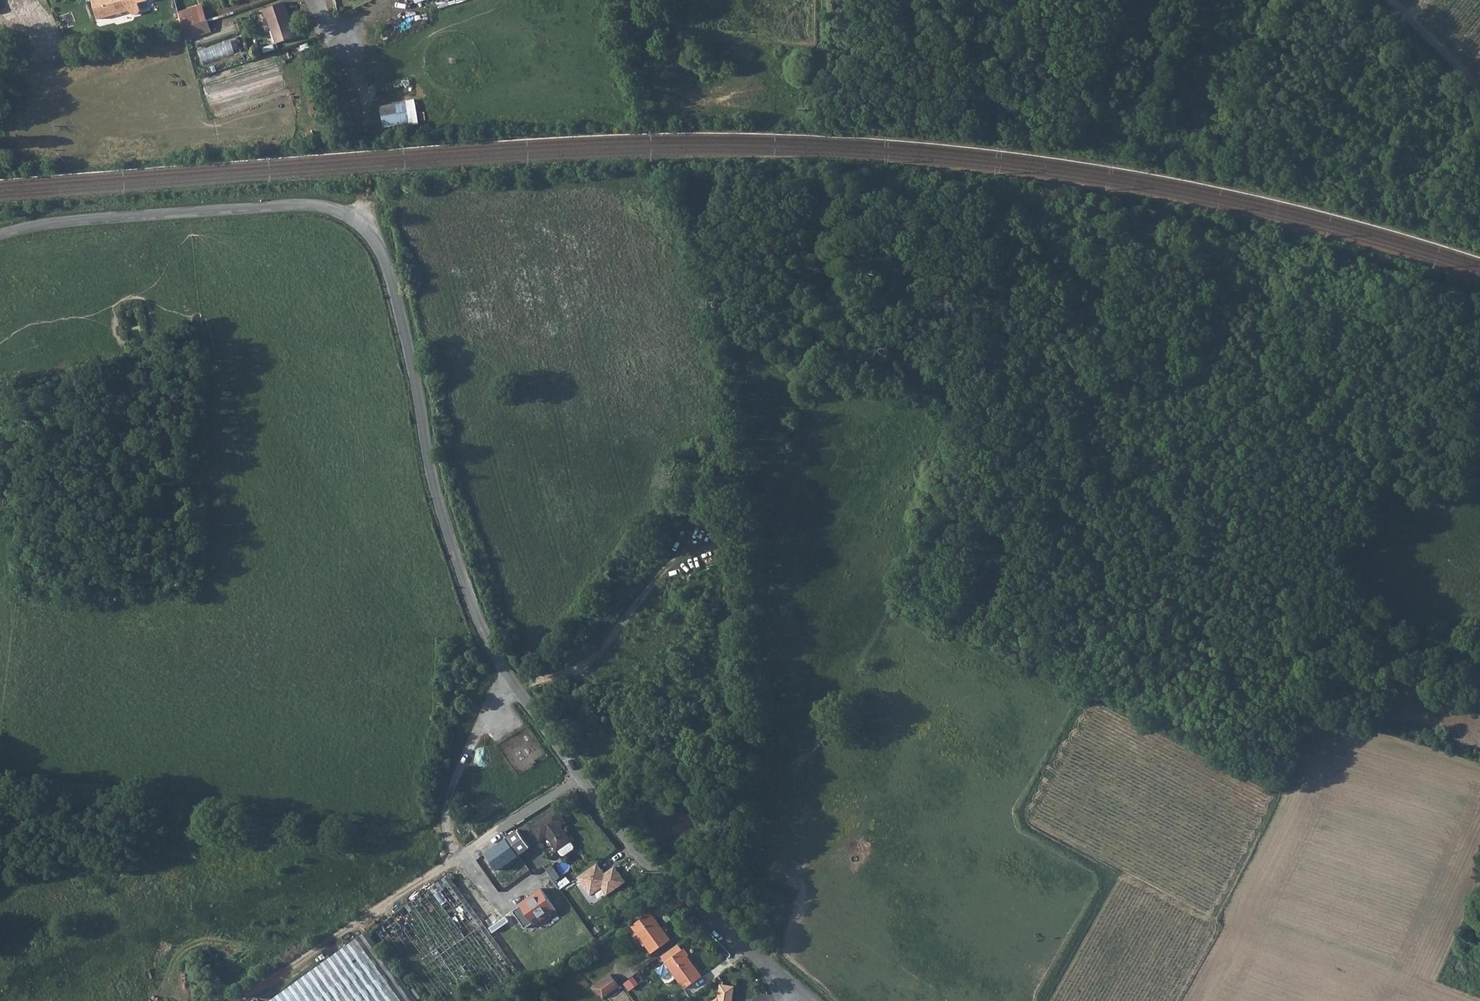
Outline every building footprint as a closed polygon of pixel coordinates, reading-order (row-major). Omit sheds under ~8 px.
[(98,14),(129,5),(132,8),(134,8),(139,7),(141,3),(140,0),(94,0),(98,14)] [(264,5),(267,14),(269,13),(279,38),(299,32),(287,0),(278,0),(264,5)] [(203,4),(180,10),(189,41),(212,34),(203,4)] [(200,51),(205,65),(243,52),(238,38),(200,51)] [(384,126),(411,123),(409,102),(382,104),(384,126)] [(557,806),(531,823),(541,838),(548,833),(559,849),(572,840),(562,823),(567,820),(557,806)] [(530,846),(519,830),(486,852),(499,869),(530,846)] [(575,845),(572,840),(559,849),(562,854),(565,855),(575,848),(575,845)] [(600,863),(578,876),(591,897),(605,889),(607,894),(626,882),(617,867),(607,873),(600,863)] [(650,912),(631,926),(649,951),(668,937),(650,912)] [(368,931),(270,1000),(417,1000),(368,931)] [(683,948),(665,960),(683,987),(700,976),(686,955),(687,954),(683,948)] [(607,974),(590,986),(602,997),(617,986),(607,974)] [(734,985),(721,983),(719,996),(712,1000),(732,1000),(734,985)]
